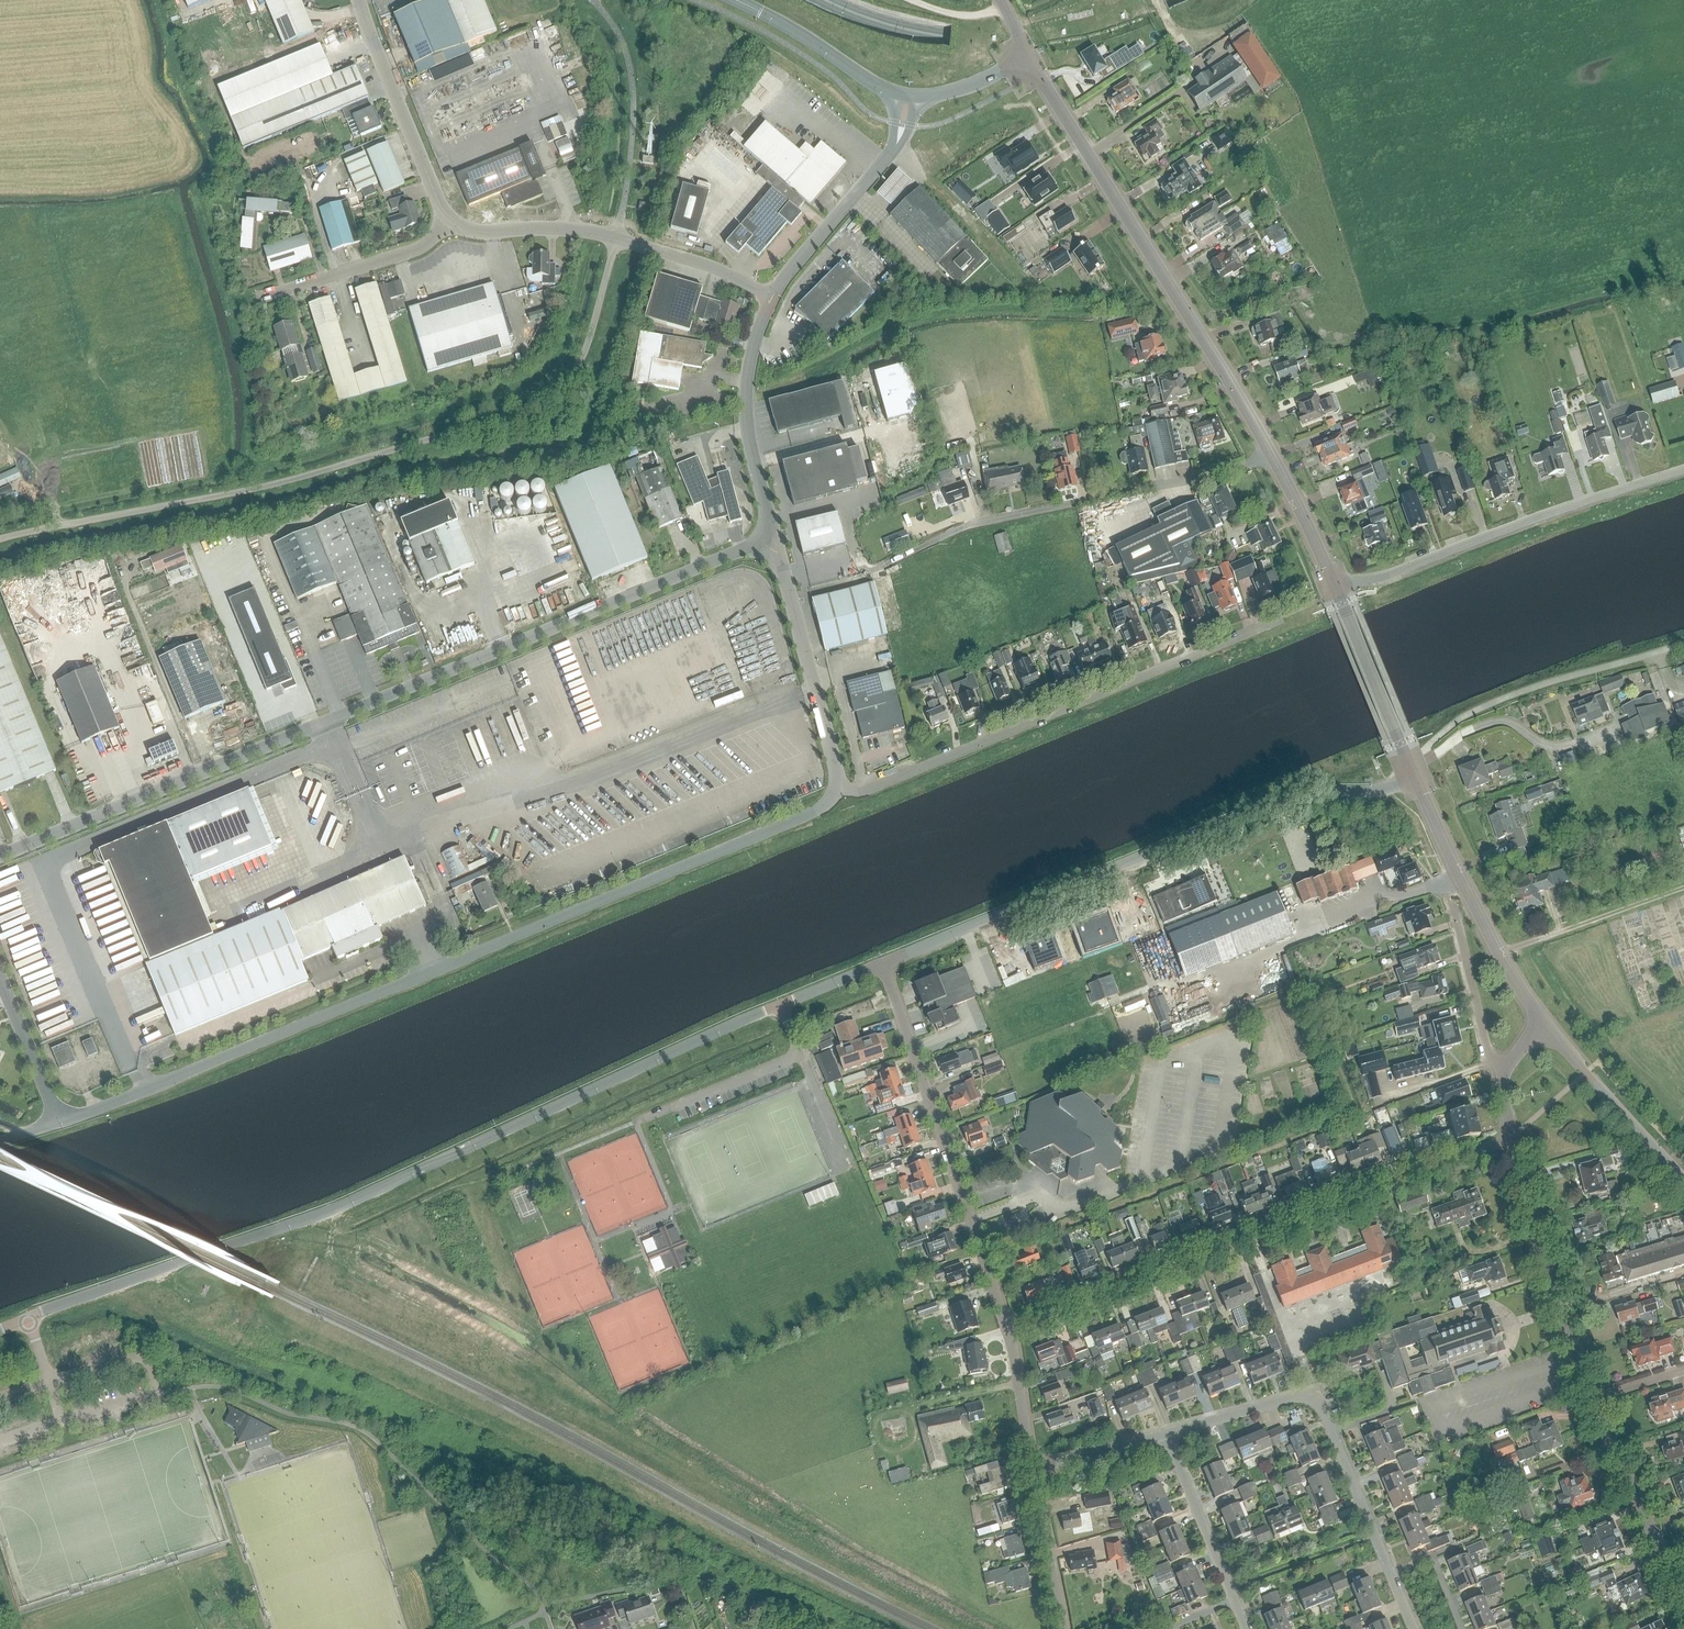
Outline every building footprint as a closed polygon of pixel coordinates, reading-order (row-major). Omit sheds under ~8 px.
[(314,32),(300,0),(253,0),(260,16),(269,13),(282,45),(314,32)] [(446,0),(432,0),(393,17),(414,66),(465,45),(446,0)] [(448,3),(465,44),(496,31),(483,0),(455,0),(448,3)] [(1227,54),(1191,78),(1196,84),(1184,92),(1198,111),(1200,110),(1253,75),(1262,88),(1276,79),(1249,38),(1234,47),(1238,53),(1231,58),(1227,54)] [(350,106),(354,116),(352,116),(360,136),(381,128),(373,108),(370,109),(366,99),(369,98),(356,67),(333,76),(320,45),(217,87),(243,150),(350,106)] [(1115,71),(1107,58),(1101,62),(1092,48),(1079,56),(1092,77),(1099,72),(1103,79),(1115,71)] [(1113,111),(1114,111),(1115,113),(1140,97),(1135,89),(1134,90),(1128,80),(1113,89),(1115,95),(1107,100),(1111,106),(1110,108),(1113,111)] [(426,107),(442,148),(503,123),(487,82),(426,107)] [(544,122),(551,141),(570,134),(563,114),(544,122)] [(1147,133),(1138,139),(1139,142),(1134,145),(1142,157),(1147,154),(1150,159),(1163,150),(1157,140),(1164,136),(1160,130),(1162,129),(1155,120),(1143,127),(1147,133)] [(809,205),(845,163),(820,142),(813,150),(805,143),(798,151),(764,123),(747,143),(733,132),(729,136),(809,205)] [(1224,144),(1232,140),(1225,129),(1218,133),(1224,144)] [(557,149),(570,144),(568,137),(555,142),(557,149)] [(404,184),(387,143),(366,151),(383,192),(404,184)] [(455,174),(468,206),(501,193),(507,208),(538,195),(532,180),(544,175),(532,143),(455,174)] [(1006,148),(995,155),(1004,169),(1009,165),(1015,174),(1037,159),(1026,143),(1010,153),(1006,148)] [(364,152),(343,161),(356,191),(361,190),(364,198),(376,193),(372,185),(377,183),(364,152)] [(560,157),(563,163),(575,158),(573,152),(560,157)] [(1201,187),(1193,174),(1183,159),(1171,168),(1175,175),(1174,174),(1169,177),(1169,179),(1160,186),(1165,194),(1164,195),(1167,199),(1168,199),(1170,202),(1185,192),(1188,196),(1201,187)] [(898,169),(878,193),(884,199),(891,205),(911,180),(905,175),(898,169)] [(771,189),(797,210),(804,202),(778,180),(771,189)] [(1023,193),(1034,209),(1035,208),(1036,209),(1042,206),(1041,204),(1056,194),(1048,181),(1040,186),(1039,184),(1032,188),(1032,187),(1023,193)] [(964,188),(959,183),(950,191),(956,196),(964,188)] [(696,236),(708,193),(682,185),(670,228),(696,236)] [(988,260),(973,244),(919,188),(890,216),(958,287),(988,260)] [(737,255),(742,250),(745,246),(758,257),(786,223),(790,227),(801,214),(797,210),(771,189),(725,244),(737,255)] [(1215,201),(1213,202),(1189,217),(1191,219),(1186,223),(1185,226),(1188,231),(1191,232),(1193,230),(1192,229),(1219,212),(1216,208),(1231,199),(1225,190),(1213,198),(1215,201)] [(387,220),(391,232),(420,223),(413,203),(408,205),(405,196),(389,201),(392,210),(398,208),(401,216),(387,220)] [(332,250),(360,242),(347,199),(319,208),(332,250)] [(295,204),(248,201),(247,210),(245,210),(242,247),(252,248),(255,211),(294,214),(295,204)] [(1051,210),(1038,219),(1045,230),(1052,226),(1056,232),(1075,220),(1067,207),(1054,215),(1051,210)] [(1224,220),(1219,212),(1192,229),(1193,230),(1199,241),(1222,226),(1228,237),(1245,226),(1238,216),(1236,213),(1224,220)] [(993,214),(986,219),(997,235),(1007,228),(1001,220),(998,222),(993,214)] [(1010,242),(1031,230),(1027,223),(1007,235),(1010,242)] [(1276,223),(1260,233),(1263,238),(1266,236),(1270,242),(1272,240),(1274,244),(1281,255),(1292,248),(1276,223)] [(271,269),(310,257),(303,237),(265,249),(271,269)] [(1236,248),(1240,255),(1252,248),(1248,241),(1236,248)] [(1088,242),(1072,252),(1089,276),(1104,266),(1088,242)] [(1061,248),(1043,260),(1053,274),(1071,261),(1061,248)] [(1232,274),(1243,267),(1232,251),(1224,256),(1223,254),(1210,262),(1215,270),(1220,279),(1231,272),(1232,274)] [(533,253),(533,254),(531,255),(529,257),(528,259),(529,262),(531,264),(533,264),(533,276),(542,276),(541,284),(555,284),(555,268),(548,268),(548,254),(533,253)] [(827,340),(874,293),(841,261),(794,308),(827,340)] [(895,264),(876,283),(880,287),(899,268),(895,264)] [(709,322),(713,307),(715,301),(699,296),(702,287),(657,274),(644,318),(689,332),(693,318),(702,321),(702,320),(709,322)] [(400,281),(385,285),(389,299),(404,295),(400,281)] [(355,290),(358,301),(379,294),(376,283),(355,290)] [(408,309),(427,372),(512,347),(493,284),(408,309)] [(361,312),(383,305),(379,294),(358,301),(361,312)] [(333,308),(329,297),(308,304),(312,315),(333,308)] [(721,309),(713,307),(709,322),(729,328),(732,320),(734,320),(739,306),(723,301),(721,309)] [(361,312),(365,323),(386,316),(383,305),(361,312)] [(336,320),(333,308),(312,315),(315,326),(336,320)] [(1266,312),(1267,319),(1279,316),(1277,309),(1266,312)] [(368,334),(389,327),(386,316),(365,323),(368,334)] [(1134,318),(1107,325),(1111,340),(1138,333),(1134,318)] [(340,331),(336,320),(315,326),(319,337),(340,331)] [(1274,321),(1271,321),(1262,324),(1262,322),(1258,323),(1259,325),(1252,327),(1251,330),(1253,335),(1255,337),(1257,336),(1259,345),(1277,339),(1274,329),(1276,328),(1274,321)] [(307,377),(300,355),(290,323),(275,328),(291,382),(307,377)] [(368,334),(372,345),(393,338),(389,327),(368,334)] [(343,342),(340,331),(319,337),(322,348),(343,342)] [(712,356),(703,355),(705,343),(640,332),(631,382),(678,390),(682,365),(701,368),(702,364),(712,356)] [(1162,346),(1159,337),(1151,339),(1150,336),(1147,337),(1147,340),(1139,342),(1139,344),(1134,346),(1139,362),(1144,361),(1144,362),(1157,359),(1156,357),(1164,355),(1164,354),(1165,352),(1165,348),(1163,347),(1162,346)] [(730,337),(728,343),(741,347),(742,341),(730,337)] [(375,356),(396,350),(393,338),(372,345),(375,356)] [(347,353),(343,342),(322,348),(325,359),(347,353)] [(1683,366),(1683,348),(1683,343),(1671,347),(1678,368),(1683,366)] [(1293,351),(1296,360),(1308,356),(1305,347),(1293,351)] [(306,351),(312,374),(323,371),(316,348),(306,351)] [(375,356),(379,367),(400,361),(396,350),(375,356)] [(350,364),(347,353),(325,359),(329,370),(350,364)] [(1303,359),(1295,362),(1295,360),(1275,367),(1281,384),(1301,377),(1309,374),(1303,359)] [(371,393),(406,382),(400,361),(379,367),(365,371),(371,393)] [(353,375),(350,364),(329,370),(332,382),(353,375)] [(1365,372),(1372,388),(1379,385),(1373,369),(1365,372)] [(924,434),(907,370),(875,379),(892,442),(924,434)] [(365,371),(353,375),(332,382),(339,403),(371,393),(365,371)] [(1140,383),(1152,380),(1150,373),(1130,377),(1132,384),(1140,383)] [(1324,383),(1320,374),(1307,378),(1311,388),(1324,383)] [(1147,387),(1149,394),(1183,386),(1180,375),(1171,377),(1171,375),(1157,378),(1160,388),(1156,389),(1155,385),(1147,387)] [(1615,405),(1607,381),(1596,385),(1604,408),(1615,405)] [(1679,396),(1675,381),(1648,389),(1653,404),(1679,396)] [(772,417),(777,434),(841,417),(832,384),(786,396),(767,401),(771,417),(772,417)] [(1489,408),(1495,406),(1488,384),(1482,386),(1483,389),(1489,408)] [(1183,386),(1149,394),(1150,401),(1159,399),(1158,394),(1161,394),(1164,404),(1177,401),(1177,399),(1186,396),(1186,394),(1187,392),(1186,388),(1184,388),(1184,386),(1183,386)] [(1563,402),(1560,391),(1553,393),(1556,404),(1563,402)] [(1318,395),(1297,403),(1301,414),(1299,416),(1303,425),(1324,417),(1324,416),(1326,416),(1325,414),(1335,409),(1330,396),(1320,400),(1318,395)] [(1151,418),(1164,415),(1167,414),(1164,404),(1149,408),(1151,418)] [(1603,440),(1611,437),(1600,405),(1588,409),(1595,430),(1584,433),(1593,461),(1609,456),(1603,440)] [(1386,410),(1389,417),(1397,414),(1394,407),(1386,410)] [(1555,434),(1563,432),(1559,419),(1558,419),(1555,411),(1549,413),(1552,421),(1551,421),(1555,434)] [(1632,435),(1634,442),(1641,446),(1650,442),(1653,436),(1650,434),(1646,423),(1648,419),(1647,417),(1643,414),(1627,419),(1626,417),(1614,420),(1621,439),(1632,435)] [(1152,423),(1144,425),(1154,469),(1188,462),(1185,451),(1181,451),(1177,432),(1173,433),(1170,420),(1165,421),(1164,415),(1151,418),(1152,423)] [(1140,416),(1131,418),(1132,426),(1142,424),(1140,416)] [(1224,439),(1217,418),(1205,422),(1192,426),(1200,451),(1204,453),(1210,451),(1212,448),(1210,443),(1211,442),(1211,443),(1224,439)] [(1334,418),(1325,422),(1327,428),(1336,425),(1334,418)] [(1357,427),(1354,419),(1341,424),(1344,431),(1357,427)] [(1069,454),(1079,451),(1074,431),(1065,433),(1066,438),(1065,438),(1069,454)] [(1320,454),(1346,444),(1342,434),(1315,445),(1319,455),(1320,454)] [(1125,452),(1121,453),(1119,456),(1120,463),(1124,465),(1127,464),(1130,474),(1147,470),(1139,436),(1129,438),(1131,448),(1124,449),(1125,452)] [(1534,456),(1532,458),(1534,463),(1536,464),(1544,462),(1548,476),(1557,473),(1560,474),(1563,473),(1564,470),(1560,458),(1562,456),(1568,453),(1562,437),(1552,440),(1554,447),(1548,449),(1548,450),(1548,451),(1534,456)] [(946,445),(947,450),(962,447),(960,441),(946,445)] [(1351,456),(1346,444),(1320,454),(1324,466),(1351,456)] [(846,445),(782,463),(793,505),(857,488),(856,483),(847,451),(846,445)] [(1427,445),(1414,450),(1423,477),(1436,473),(1427,445)] [(635,446),(625,450),(628,458),(638,454),(635,446)] [(866,480),(858,448),(847,451),(856,483),(866,480)] [(972,467),(968,451),(955,455),(959,470),(972,467)] [(1066,459),(1065,459),(1064,452),(1053,455),(1054,460),(1053,460),(1053,462),(1055,470),(1054,471),(1058,490),(1076,486),(1071,467),(1068,467),(1066,459)] [(1370,462),(1366,453),(1359,456),(1363,465),(1370,462)] [(717,477),(707,481),(697,456),(676,465),(693,506),(703,502),(708,522),(728,516),(729,523),(741,520),(728,471),(716,474),(717,477)] [(1493,490),(1496,499),(1509,495),(1506,484),(1509,483),(1508,478),(1514,476),(1508,458),(1490,464),(1495,480),(1491,481),(1491,480),(1487,482),(1485,483),(1484,484),(1483,486),(1484,489),(1485,490),(1487,491),(1489,491),(1493,490)] [(1370,465),(1352,472),(1355,481),(1374,473),(1370,465)] [(647,558),(624,502),(609,466),(553,489),(591,581),(647,558)] [(1007,488),(1023,484),(1020,467),(1007,469),(1007,466),(982,471),(986,495),(1008,491),(1007,488)] [(636,478),(644,498),(657,529),(682,519),(661,467),(636,478)] [(1467,467),(1456,471),(1463,493),(1475,489),(1467,467)] [(20,478),(16,468),(0,475),(0,487),(20,478)] [(948,505),(948,506),(968,498),(968,497),(962,481),(955,484),(953,476),(952,476),(950,469),(938,473),(940,480),(927,485),(930,493),(943,489),(948,505)] [(1454,514),(1454,513),(1457,512),(1452,496),(1457,494),(1451,477),(1431,484),(1439,508),(1440,507),(1444,517),(1450,514),(1451,515),(1454,514)] [(533,493),(537,495),(540,495),(543,493),(545,491),(545,488),(544,484),(541,482),(537,481),(534,483),(532,486),(531,490),(533,493)] [(1343,503),(1345,504),(1346,506),(1363,499),(1362,496),(1368,494),(1363,483),(1356,486),(1355,483),(1339,490),(1343,499),(1342,500),(1343,503)] [(517,488),(518,492),(520,495),(523,496),(526,496),(529,494),(530,492),(530,489),(529,486),(526,484),(522,484),(519,485),(517,488)] [(0,489),(0,499),(13,493),(9,485),(0,489)] [(502,497),(506,498),(509,497),(512,495),(513,492),(512,489),(510,486),(507,485),(504,485),(501,487),(500,490),(500,494),(502,497)] [(923,487),(895,499),(898,506),(926,495),(923,487)] [(1229,501),(1223,487),(1215,491),(1214,489),(1206,493),(1207,493),(1199,497),(1202,504),(1199,505),(1202,513),(1229,501)] [(1152,509),(1159,525),(1115,547),(1129,577),(1126,577),(1129,585),(1200,568),(1190,549),(1197,547),(1194,541),(1211,532),(1211,531),(1202,513),(1199,505),(1196,500),(1172,511),(1168,501),(1152,509)] [(1402,506),(1411,530),(1428,524),(1419,500),(1402,506)] [(1229,501),(1202,513),(1211,531),(1212,530),(1212,531),(1224,526),(1222,520),(1227,518),(1226,516),(1235,512),(1229,501)] [(448,502),(424,512),(450,574),(474,564),(448,502)] [(340,641),(358,634),(366,655),(388,646),(391,651),(399,647),(397,642),(419,632),(408,606),(407,606),(365,505),(314,527),(262,548),(285,604),(337,583),(351,617),(333,624),(340,641)] [(1386,522),(1383,513),(1382,509),(1367,514),(1372,526),(1366,528),(1367,530),(1363,531),(1366,537),(1364,538),(1365,539),(1364,542),(1365,545),(1367,547),(1377,544),(1378,547),(1383,545),(1383,544),(1388,543),(1381,524),(1386,522)] [(851,543),(843,511),(800,522),(808,554),(851,543)] [(450,574),(424,512),(400,522),(426,584),(450,574)] [(1263,550),(1280,543),(1270,520),(1253,528),(1254,530),(1246,533),(1251,546),(1259,542),(1263,550)] [(905,530),(882,539),(887,551),(910,542),(905,530)] [(1010,550),(1006,532),(993,536),(998,553),(1010,550)] [(564,553),(564,554),(571,551),(563,534),(551,540),(559,556),(564,553)] [(153,567),(155,574),(166,570),(167,574),(188,566),(181,545),(149,558),(149,559),(139,563),(143,571),(153,567)] [(125,553),(128,560),(135,557),(132,550),(125,553)] [(1228,550),(1224,559),(1232,563),(1237,555),(1228,550)] [(1250,557),(1229,566),(1234,579),(1235,581),(1248,575),(1245,567),(1253,564),(1250,557)] [(1093,563),(1095,571),(1106,568),(1104,560),(1093,563)] [(1230,588),(1228,582),(1234,579),(1229,566),(1227,562),(1218,566),(1223,577),(1218,579),(1220,584),(1212,587),(1215,594),(1213,595),(1207,597),(1212,610),(1219,607),(1221,611),(1224,610),(1225,611),(1229,609),(1229,607),(1237,604),(1231,588),(1230,588)] [(1265,575),(1260,563),(1253,566),(1256,573),(1253,574),(1255,579),(1252,580),(1259,597),(1272,592),(1268,583),(1276,580),(1273,572),(1265,575)] [(1194,569),(1187,571),(1193,587),(1200,584),(1195,572),(1194,569)] [(1168,592),(1163,580),(1156,583),(1161,595),(1168,592)] [(873,584),(811,600),(824,652),(886,636),(873,584)] [(284,690),(296,685),(285,659),(283,660),(254,589),(229,599),(266,690),(281,684),(284,690)] [(1182,606),(1190,625),(1200,621),(1199,618),(1204,617),(1201,608),(1202,607),(1199,600),(1198,600),(1194,589),(1186,592),(1191,603),(1182,606)] [(539,616),(557,613),(555,598),(537,601),(539,616)] [(1121,602),(1115,604),(1118,612),(1124,609),(1121,602)] [(1158,638),(1175,631),(1168,613),(1167,613),(1164,605),(1147,612),(1158,638)] [(1121,629),(1129,650),(1146,643),(1137,620),(1136,620),(1131,607),(1109,615),(1115,631),(1121,629)] [(1095,613),(1102,632),(1109,629),(1101,610),(1095,613)] [(1096,646),(1089,631),(1083,633),(1086,642),(1089,649),(1095,664),(1111,658),(1105,642),(1096,646)] [(1077,636),(1080,644),(1086,642),(1083,633),(1077,636)] [(36,779),(55,770),(0,636),(0,793),(13,788),(20,789),(26,787),(32,784),(36,779)] [(225,702),(200,641),(159,658),(185,719),(225,702)] [(1001,653),(1006,665),(1012,663),(1008,650),(1010,649),(1008,645),(998,649),(999,651),(1000,654),(1001,653)] [(1089,649),(1076,654),(1083,669),(1095,664),(1089,649)] [(1068,666),(1067,663),(1070,662),(1065,650),(1049,657),(1051,663),(1050,664),(1056,680),(1069,675),(1066,667),(1068,666)] [(999,651),(992,654),(998,669),(1005,666),(1000,654),(999,651)] [(1036,653),(1030,655),(1033,661),(1038,659),(1036,653)] [(1017,674),(1023,690),(1024,689),(1025,690),(1038,685),(1038,683),(1040,683),(1033,667),(1029,658),(1013,664),(1017,674)] [(92,667),(56,682),(81,742),(117,727),(92,667)] [(993,690),(997,700),(998,699),(999,701),(1004,698),(1004,697),(1009,695),(1005,685),(1006,685),(1004,678),(1003,678),(1000,670),(986,675),(990,684),(989,684),(992,690),(993,690)] [(958,697),(965,714),(978,709),(975,700),(976,700),(972,691),(971,688),(977,686),(972,674),(965,676),(967,680),(953,685),(956,693),(957,693),(959,697),(958,697)] [(862,738),(904,728),(894,691),(882,694),(877,675),(846,683),(853,712),(856,712),(862,738)] [(1620,675),(1599,683),(1603,694),(1624,686),(1620,675)] [(937,676),(909,684),(911,690),(932,685),(937,698),(945,695),(937,676)] [(1578,720),(1587,717),(1589,722),(1603,717),(1601,714),(1609,711),(1603,694),(1572,706),(1578,720)] [(1663,704),(1657,705),(1653,694),(1646,696),(1640,699),(1634,701),(1622,707),(1625,716),(1628,715),(1630,721),(1621,725),(1626,744),(1646,739),(1645,734),(1669,722),(1663,704)] [(925,712),(931,726),(934,725),(934,727),(939,725),(939,723),(948,720),(942,708),(939,709),(935,700),(927,704),(929,710),(925,712)] [(1674,706),(1678,719),(1679,721),(1683,719),(1683,701),(1673,705),(1674,706)] [(168,707),(146,715),(151,727),(173,719),(168,707)] [(174,742),(149,751),(154,763),(179,754),(174,742)] [(1507,758),(1496,763),(1496,762),(1483,767),(1481,762),(1461,770),(1469,790),(1470,789),(1472,795),(1481,791),(1479,786),(1489,782),(1490,781),(1488,775),(1498,771),(1501,778),(1514,773),(1510,763),(1509,763),(1507,758)] [(1524,792),(1528,801),(1541,796),(1538,786),(1524,792)] [(425,906),(404,858),(280,913),(279,910),(214,937),(190,880),(271,846),(248,789),(108,847),(108,846),(97,853),(100,861),(102,860),(144,963),(145,963),(175,1035),(308,980),(300,961),(302,960),(331,948),(336,959),(345,955),(357,950),(382,939),(377,927),(425,906)] [(1511,852),(1528,846),(1521,828),(1517,829),(1510,810),(1514,808),(1511,799),(1495,805),(1498,813),(1490,817),(1498,840),(1511,835),(1513,841),(1508,843),(1511,852)] [(470,870),(459,845),(441,853),(452,878),(470,870)] [(1414,865),(1406,867),(1403,860),(1400,861),(1395,848),(1371,857),(1377,874),(1396,867),(1397,871),(1402,885),(1420,879),(1414,865)] [(473,870),(493,862),(491,856),(471,864),(473,870)] [(1319,903),(1356,889),(1347,866),(1335,869),(1311,880),(1310,879),(1295,884),(1302,904),(1317,898),(1319,903)] [(487,868),(480,871),(482,877),(490,874),(487,868)] [(1550,873),(1553,884),(1567,879),(1564,869),(1550,873)] [(1539,891),(1554,887),(1552,882),(1550,874),(1535,878),(1534,876),(1520,881),(1521,884),(1513,887),(1516,899),(1517,901),(1516,903),(1517,907),(1520,908),(1520,910),(1522,909),(1523,914),(1531,912),(1530,909),(1543,905),(1539,891)] [(1207,875),(1152,897),(1163,923),(1217,901),(1217,900),(1215,901),(1204,876),(1207,875)] [(481,886),(477,878),(457,887),(455,883),(450,885),(455,897),(473,890),(483,913),(497,907),(487,883),(481,886)] [(1276,893),(1218,915),(1235,957),(1292,935),(1276,893)] [(1414,935),(1430,929),(1425,917),(1429,916),(1425,906),(1414,910),(1411,909),(1405,911),(1406,913),(1402,914),(1409,935),(1414,934),(1414,935)] [(1115,943),(1105,915),(1073,926),(1084,955),(1115,943)] [(1397,925),(1394,915),(1365,924),(1369,937),(1378,934),(1379,936),(1387,934),(1385,928),(1397,925)] [(1032,971),(1060,961),(1052,937),(1030,945),(1029,943),(1021,946),(1024,954),(1026,953),(1032,971)] [(1434,945),(1416,952),(1415,951),(1399,957),(1402,967),(1395,970),(1399,983),(1418,976),(1416,971),(1434,964),(1434,963),(1439,961),(1436,954),(1437,953),(1434,945)] [(964,967),(937,978),(936,976),(914,985),(923,1006),(926,1005),(937,1031),(959,1022),(952,1006),(976,997),(964,967)] [(1095,1003),(1118,994),(1111,975),(1087,985),(1095,1003)] [(1436,996),(1447,994),(1443,975),(1431,977),(1432,982),(1419,985),(1419,983),(1407,986),(1409,993),(1419,991),(1421,998),(1436,995),(1436,996)] [(1381,983),(1370,987),(1373,994),(1383,991),(1384,990),(1381,983)] [(1400,997),(1409,995),(1406,983),(1397,986),(1398,987),(1390,989),(1398,987),(1399,994),(1400,995),(1400,997)] [(1399,994),(1398,987),(1390,989),(1384,990),(1383,991),(1385,999),(1400,995),(1399,994)] [(1150,1000),(1159,1024),(1167,1021),(1157,997),(1150,1000)] [(1402,1020),(1417,1016),(1414,1004),(1398,1008),(1402,1020)] [(1400,1025),(1394,1026),(1396,1035),(1411,1031),(1411,1029),(1419,1027),(1417,1017),(1399,1022),(1400,1025)] [(1441,1047),(1441,1048),(1459,1044),(1452,1019),(1422,1027),(1428,1050),(1441,1047)] [(853,1021),(835,1027),(841,1045),(839,1046),(840,1048),(836,1049),(844,1071),(863,1065),(856,1042),(860,1040),(853,1021)] [(75,1022),(49,1030),(51,1035),(76,1027),(75,1022)] [(1160,1031),(1163,1038),(1173,1034),(1170,1027),(1160,1031)] [(818,1044),(821,1050),(833,1045),(830,1039),(834,1038),(832,1031),(806,1042),(811,1054),(818,1051),(815,1045),(818,1044)] [(860,1040),(856,1042),(863,1065),(874,1061),(883,1058),(880,1050),(887,1048),(882,1034),(875,1036),(875,1035),(860,1040)] [(88,1057),(97,1053),(91,1039),(82,1043),(88,1057)] [(59,1069),(76,1062),(68,1042),(51,1049),(59,1069)] [(1392,1068),(1396,1081),(1444,1068),(1440,1050),(1441,1048),(1441,1047),(1428,1050),(1422,1052),(1424,1060),(1392,1068)] [(815,1057),(827,1084),(841,1078),(830,1050),(815,1057)] [(971,1062),(978,1060),(975,1050),(968,1052),(968,1054),(956,1058),(954,1053),(945,1057),(946,1058),(938,1061),(942,1073),(952,1069),(952,1070),(959,1067),(960,1066),(971,1062)] [(1357,1058),(1368,1100),(1380,1096),(1374,1073),(1386,1069),(1382,1052),(1357,1058)] [(982,1058),(984,1066),(1000,1060),(997,1053),(982,1058)] [(984,1066),(982,1067),(985,1076),(1003,1070),(1000,1060),(984,1066)] [(881,1082),(875,1084),(877,1090),(884,1088),(900,1083),(895,1068),(879,1073),(881,1082)] [(841,1079),(844,1087),(857,1082),(858,1084),(864,1082),(861,1072),(841,1079)] [(969,1101),(979,1098),(972,1080),(965,1082),(964,1084),(952,1088),(955,1095),(946,1099),(951,1111),(970,1104),(969,1101)] [(1441,1107),(1469,1096),(1463,1080),(1434,1090),(1441,1107)] [(834,1082),(828,1084),(833,1097),(839,1094),(837,1088),(834,1089),(833,1086),(836,1086),(834,1082)] [(884,1088),(877,1090),(879,1097),(877,1097),(880,1105),(888,1102),(889,1103),(890,1102),(891,1102),(905,1097),(900,1083),(884,1088)] [(875,1084),(867,1086),(869,1093),(877,1090),(875,1084)] [(877,1090),(869,1093),(871,1099),(877,1097),(879,1097),(877,1090)] [(1116,1170),(1121,1150),(1112,1143),(1114,1126),(1106,1119),(1107,1116),(1080,1095),(1067,1100),(1057,1092),(1029,1103),(1026,1131),(1019,1134),(1018,1145),(1029,1153),(1027,1159),(1034,1165),(1039,1163),(1060,1180),(1067,1178),(1074,1186),(1091,1180),(1093,1170),(1097,1168),(1106,1174),(1116,1170)] [(1015,1093),(1006,1096),(1008,1104),(1018,1101),(1015,1093)] [(880,1105),(874,1107),(876,1114),(893,1108),(891,1102),(890,1102),(889,1103),(888,1102),(880,1105)] [(1382,1127),(1396,1123),(1391,1105),(1377,1110),(1382,1127)] [(1449,1114),(1455,1142),(1479,1136),(1472,1108),(1449,1114)] [(899,1134),(915,1129),(910,1114),(894,1119),(899,1134)] [(966,1142),(968,1141),(970,1149),(987,1143),(984,1135),(982,1136),(979,1128),(987,1125),(985,1119),(976,1121),(977,1123),(961,1128),(966,1142)] [(1390,1156),(1403,1151),(1393,1127),(1381,1131),(1390,1156)] [(891,1129),(882,1132),(884,1138),(893,1135),(891,1129)] [(920,1143),(915,1129),(899,1134),(904,1148),(920,1143)] [(1324,1133),(1315,1136),(1320,1149),(1329,1146),(1324,1133)] [(1357,1147),(1358,1150),(1359,1150),(1365,1167),(1380,1162),(1376,1150),(1385,1147),(1379,1133),(1365,1138),(1367,1144),(1357,1147)] [(893,1135),(884,1138),(887,1145),(895,1142),(893,1135)] [(1404,1148),(1414,1146),(1415,1152),(1428,1149),(1425,1135),(1402,1139),(1404,1148)] [(1003,1136),(992,1140),(995,1148),(1006,1144),(1003,1136)] [(1298,1150),(1308,1148),(1307,1142),(1297,1145),(1298,1150)] [(1359,1150),(1358,1150),(1350,1153),(1348,1147),(1334,1152),(1339,1167),(1348,1164),(1352,1175),(1361,1172),(1361,1169),(1365,1167),(1359,1150)] [(1289,1160),(1294,1173),(1301,1170),(1296,1157),(1289,1160)] [(1583,1180),(1604,1175),(1602,1167),(1612,1165),(1611,1157),(1600,1160),(1600,1159),(1592,1161),(1592,1164),(1587,1165),(1587,1164),(1580,1166),(1583,1180)] [(914,1180),(930,1174),(925,1160),(909,1165),(914,1180)] [(1318,1188),(1336,1181),(1331,1168),(1324,1171),(1320,1160),(1310,1163),(1315,1174),(1313,1175),(1318,1188)] [(1288,1200),(1303,1194),(1298,1183),(1293,1172),(1274,1179),(1279,1192),(1284,1190),(1288,1200)] [(914,1180),(908,1182),(910,1188),(913,1197),(935,1189),(930,1174),(914,1180)] [(1259,1177),(1264,1188),(1272,1185),(1267,1174),(1259,1177)] [(906,1175),(898,1178),(900,1184),(908,1182),(906,1175)] [(1607,1190),(1618,1188),(1617,1182),(1616,1181),(1606,1183),(1604,1175),(1583,1180),(1587,1194),(1598,1191),(1599,1192),(1607,1190)] [(1216,1182),(1221,1194),(1227,1191),(1230,1198),(1237,1195),(1232,1183),(1231,1183),(1229,1180),(1223,1182),(1223,1179),(1216,1182)] [(1253,1179),(1247,1181),(1259,1211),(1272,1205),(1267,1191),(1259,1194),(1253,1179)] [(539,1193),(534,1180),(528,1183),(533,1196),(539,1193)] [(1245,1216),(1259,1211),(1247,1181),(1241,1184),(1246,1199),(1239,1202),(1245,1216)] [(908,1182),(900,1184),(902,1191),(910,1188),(908,1182)] [(833,1183),(827,1185),(832,1197),(838,1195),(833,1183)] [(1631,1184),(1620,1186),(1621,1195),(1633,1193),(1631,1184)] [(827,1185),(821,1188),(824,1194),(826,1200),(832,1197),(827,1185)] [(1485,1215),(1475,1189),(1462,1194),(1461,1191),(1451,1195),(1454,1202),(1431,1210),(1437,1228),(1454,1221),(1455,1225),(1458,1224),(1459,1228),(1468,1225),(1467,1222),(1485,1215)] [(816,1190),(810,1192),(815,1205),(821,1202),(819,1196),(816,1190)] [(1395,1201),(1400,1213),(1420,1205),(1421,1210),(1428,1207),(1426,1203),(1428,1202),(1423,1191),(1395,1201)] [(810,1192),(804,1195),(809,1207),(815,1205),(810,1192)] [(1226,1207),(1223,1208),(1217,1194),(1202,1199),(1208,1214),(1213,1227),(1231,1220),(1226,1207)] [(891,1215),(902,1212),(900,1200),(888,1202),(891,1215)] [(929,1225),(946,1219),(941,1205),(928,1209),(926,1204),(911,1209),(919,1232),(930,1228),(929,1225)] [(1184,1240),(1200,1234),(1195,1221),(1184,1225),(1180,1215),(1178,1216),(1177,1214),(1173,1216),(1173,1218),(1168,1220),(1172,1231),(1179,1228),(1184,1240)] [(1589,1236),(1606,1231),(1602,1215),(1586,1220),(1585,1219),(1572,1223),(1578,1244),(1591,1240),(1589,1236)] [(1124,1221),(1132,1241),(1140,1238),(1132,1217),(1124,1221)] [(1138,1217),(1134,1218),(1142,1239),(1148,1236),(1143,1222),(1140,1223),(1138,1217)] [(1154,1251),(1171,1245),(1166,1232),(1165,1232),(1162,1223),(1155,1225),(1159,1235),(1150,1239),(1154,1251)] [(665,1270),(689,1260),(675,1227),(651,1237),(665,1270)] [(1629,1253),(1632,1264),(1622,1267),(1625,1276),(1627,1282),(1683,1265),(1683,1227),(1670,1231),(1672,1238),(1664,1241),(1665,1242),(1629,1253)] [(1283,1308),(1400,1263),(1391,1240),(1382,1243),(1376,1228),(1361,1233),(1365,1246),(1329,1260),(1324,1247),(1305,1255),(1310,1267),(1294,1273),(1290,1260),(1281,1263),(1281,1262),(1279,1263),(1279,1264),(1271,1267),(1278,1287),(1275,1288),(1283,1308)] [(1114,1234),(1125,1263),(1139,1257),(1134,1243),(1125,1246),(1120,1232),(1114,1234)] [(943,1255),(956,1250),(950,1233),(932,1239),(935,1250),(940,1248),(943,1255)] [(905,1241),(908,1249),(928,1242),(925,1234),(905,1241)] [(1112,1268),(1125,1263),(1114,1234),(1109,1236),(1114,1251),(1106,1254),(1112,1268)] [(1072,1249),(1067,1235),(1059,1237),(1065,1251),(1072,1249)] [(1093,1241),(1098,1254),(1105,1251),(1100,1238),(1093,1241)] [(1010,1258),(1014,1270),(1039,1262),(1035,1250),(1039,1248),(1037,1242),(1022,1247),(1024,1253),(1010,1258)] [(1632,1264),(1629,1253),(1628,1251),(1624,1252),(1625,1254),(1613,1257),(1612,1255),(1599,1259),(1603,1272),(1622,1267),(1632,1264)] [(1083,1280),(1098,1273),(1093,1261),(1087,1264),(1082,1253),(1075,1256),(1079,1266),(1077,1267),(1083,1280)] [(1491,1282),(1504,1278),(1498,1258),(1465,1270),(1469,1283),(1484,1278),(1485,1283),(1491,1281),(1491,1282)] [(948,1284),(966,1278),(961,1264),(944,1270),(943,1271),(933,1274),(935,1279),(946,1276),(948,1284)] [(1625,1276),(1622,1267),(1603,1272),(1602,1273),(1605,1283),(1620,1278),(1625,1276)] [(1262,1281),(1259,1273),(1252,1276),(1255,1283),(1262,1281)] [(1042,1291),(1053,1287),(1049,1278),(1022,1288),(1028,1302),(1044,1296),(1042,1291)] [(1247,1285),(1234,1290),(1241,1306),(1254,1301),(1247,1285)] [(1240,1306),(1241,1306),(1234,1290),(1220,1295),(1226,1312),(1231,1310),(1238,1328),(1247,1325),(1240,1306)] [(1476,1290),(1451,1299),(1454,1309),(1479,1300),(1476,1290)] [(1203,1293),(1189,1298),(1195,1312),(1208,1306),(1203,1293)] [(910,1294),(901,1297),(903,1304),(912,1301),(910,1294)] [(1261,1296),(1255,1299),(1263,1319),(1268,1317),(1261,1296)] [(1200,1326),(1198,1320),(1195,1312),(1189,1298),(1176,1303),(1179,1311),(1171,1314),(1174,1323),(1175,1322),(1179,1334),(1187,1331),(1185,1325),(1191,1323),(1194,1329),(1200,1326)] [(1638,1315),(1658,1309),(1655,1299),(1635,1305),(1634,1302),(1616,1308),(1620,1323),(1639,1318),(1638,1315)] [(958,1332),(977,1325),(969,1301),(949,1307),(958,1332)] [(918,1318),(937,1311),(934,1303),(915,1309),(918,1318)] [(1219,1314),(1214,1303),(1209,1304),(1214,1316),(1219,1314)] [(1411,1397),(1453,1383),(1447,1365),(1485,1352),(1487,1358),(1503,1353),(1499,1340),(1500,1340),(1495,1324),(1494,1325),(1489,1311),(1485,1312),(1483,1305),(1471,1309),(1475,1320),(1436,1333),(1431,1318),(1421,1321),(1419,1315),(1406,1319),(1408,1326),(1376,1337),(1378,1342),(1383,1359),(1381,1360),(1391,1390),(1407,1384),(1411,1397)] [(1155,1335),(1168,1330),(1173,1344),(1181,1341),(1178,1335),(1179,1334),(1175,1322),(1174,1323),(1167,1325),(1161,1308),(1147,1314),(1155,1335)] [(1160,1346),(1155,1335),(1147,1314),(1134,1319),(1139,1333),(1146,1330),(1151,1344),(1152,1343),(1153,1346),(1155,1345),(1156,1347),(1160,1346)] [(1105,1330),(1110,1344),(1124,1339),(1119,1325),(1105,1330)] [(1238,1336),(1234,1326),(1225,1329),(1229,1339),(1238,1336)] [(1092,1335),(1095,1345),(1089,1348),(1091,1354),(1096,1369),(1104,1366),(1100,1356),(1113,1351),(1110,1344),(1105,1330),(1092,1335)] [(1137,1332),(1131,1335),(1135,1346),(1136,1348),(1142,1346),(1137,1332)] [(1275,1334),(1266,1337),(1272,1353),(1281,1349),(1275,1334)] [(1131,1335),(1125,1337),(1130,1348),(1135,1346),(1131,1335)] [(981,1370),(987,1369),(985,1361),(983,1362),(980,1344),(977,1345),(974,1336),(944,1346),(945,1352),(963,1349),(965,1365),(968,1364),(970,1376),(982,1374),(981,1370)] [(1643,1341),(1642,1344),(1631,1348),(1632,1349),(1631,1352),(1632,1354),(1634,1355),(1634,1357),(1635,1357),(1638,1367),(1659,1361),(1658,1357),(1675,1352),(1670,1338),(1654,1343),(1653,1341),(1651,1342),(1648,1339),(1643,1341)] [(1062,1348),(1061,1345),(1059,1340),(1034,1349),(1040,1364),(1057,1357),(1061,1366),(1076,1361),(1070,1345),(1062,1348)] [(1383,1359),(1378,1342),(1337,1356),(1343,1372),(1381,1360),(1383,1359)] [(1230,1346),(1236,1361),(1244,1358),(1238,1343),(1230,1346)] [(1230,1346),(1222,1349),(1229,1365),(1236,1361),(1230,1346)] [(1257,1354),(1260,1360),(1268,1379),(1282,1373),(1274,1354),(1263,1358),(1261,1352),(1257,1354)] [(1187,1359),(1192,1373),(1200,1370),(1194,1355),(1187,1359)] [(1286,1365),(1293,1362),(1291,1357),(1284,1359),(1286,1365)] [(1187,1359),(1179,1362),(1185,1376),(1192,1373),(1187,1359)] [(1260,1360),(1244,1366),(1253,1385),(1268,1379),(1260,1360)] [(1231,1366),(1220,1371),(1217,1364),(1213,1366),(1224,1391),(1239,1385),(1231,1366)] [(1210,1397),(1224,1391),(1213,1366),(1210,1367),(1213,1374),(1202,1378),(1210,1397)] [(1143,1371),(1149,1385),(1157,1382),(1151,1367),(1143,1371)] [(1067,1369),(1054,1374),(1056,1381),(1070,1376),(1067,1369)] [(1143,1371),(1135,1374),(1141,1389),(1149,1385),(1143,1371)] [(974,1385),(973,1377),(965,1378),(966,1387),(974,1385)] [(1172,1384),(1180,1403),(1195,1397),(1187,1378),(1172,1384)] [(905,1379),(885,1383),(888,1394),(907,1389),(905,1379)] [(1056,1402),(1063,1400),(1057,1383),(1040,1389),(1045,1402),(1055,1399),(1056,1402)] [(1101,1389),(1099,1383),(1093,1385),(1095,1391),(1101,1389)] [(1101,1387),(1108,1402),(1115,1399),(1109,1384),(1101,1387)] [(1166,1409),(1180,1403),(1172,1384),(1158,1390),(1166,1409)] [(1144,1390),(1133,1394),(1131,1390),(1127,1391),(1137,1416),(1152,1410),(1144,1390)] [(1123,1422),(1137,1416),(1127,1391),(1122,1394),(1124,1398),(1115,1402),(1123,1422)] [(1683,1408),(1683,1391),(1666,1396),(1666,1395),(1652,1400),(1654,1405),(1651,1406),(1654,1416),(1655,1416),(1656,1422),(1673,1417),(1671,1412),(1683,1408)] [(1097,1399),(1087,1402),(1092,1419),(1103,1415),(1097,1399)] [(969,1423),(984,1420),(980,1403),(965,1406),(965,1407),(955,1410),(954,1407),(917,1417),(931,1470),(947,1466),(941,1444),(973,1436),(969,1423)] [(224,1422),(234,1427),(237,1438),(239,1439),(236,1445),(278,1432),(227,1406),(229,1413),(224,1422)] [(1064,1423),(1073,1420),(1071,1414),(1063,1417),(1061,1411),(1045,1417),(1049,1429),(1065,1423),(1064,1423)] [(1365,1439),(1370,1453),(1389,1446),(1389,1445),(1387,1440),(1395,1437),(1392,1429),(1401,1425),(1398,1418),(1383,1424),(1386,1430),(1365,1439)] [(1533,1446),(1559,1436),(1554,1423),(1542,1428),(1539,1420),(1525,1426),(1533,1446)] [(1313,1445),(1307,1431),(1303,1432),(1300,1425),(1286,1431),(1289,1439),(1288,1439),(1294,1453),(1313,1445)] [(1280,1426),(1273,1429),(1279,1443),(1286,1440),(1280,1426)] [(1270,1448),(1269,1447),(1279,1443),(1273,1429),(1263,1433),(1262,1429),(1248,1435),(1256,1456),(1267,1452),(1266,1450),(1270,1448)] [(1666,1438),(1668,1444),(1661,1446),(1666,1461),(1683,1456),(1683,1432),(1666,1438)] [(1242,1462),(1256,1456),(1248,1435),(1233,1441),(1241,1460),(1242,1460),(1242,1462)] [(1563,1446),(1559,1436),(1533,1446),(1516,1452),(1519,1463),(1563,1446)] [(1402,1440),(1389,1445),(1389,1446),(1370,1453),(1377,1469),(1396,1461),(1392,1453),(1405,1448),(1402,1440)] [(1510,1440),(1492,1447),(1497,1459),(1515,1452),(1510,1440)] [(1224,1444),(1224,1445),(1230,1458),(1237,1456),(1231,1442),(1224,1444)] [(1224,1445),(1218,1447),(1223,1461),(1230,1458),(1224,1445)] [(1313,1445),(1294,1453),(1295,1455),(1291,1456),(1295,1464),(1298,1463),(1300,1468),(1319,1460),(1313,1445)] [(1463,1451),(1452,1446),(1449,1452),(1460,1457),(1463,1451)] [(1412,1452),(1397,1458),(1400,1465),(1415,1459),(1412,1452)] [(1505,1457),(1508,1465),(1518,1461),(1515,1453),(1505,1457)] [(880,1461),(882,1471),(888,1469),(885,1459),(880,1461)] [(1415,1459),(1400,1465),(1404,1473),(1418,1467),(1415,1459)] [(978,1486),(981,1495),(996,1491),(1012,1486),(1005,1466),(999,1468),(996,1461),(965,1471),(966,1477),(975,1474),(975,1476),(986,1472),(989,1482),(978,1486)] [(1200,1470),(1206,1484),(1226,1477),(1219,1462),(1200,1470)] [(906,1467),(887,1472),(891,1484),(909,1479),(906,1467)] [(1296,1469),(1282,1474),(1284,1481),(1298,1475),(1296,1469)] [(1308,1496),(1331,1487),(1325,1472),(1305,1480),(1308,1487),(1305,1488),(1308,1496)] [(1382,1480),(1388,1496),(1407,1488),(1406,1487),(1417,1483),(1414,1476),(1404,1480),(1400,1473),(1382,1480)] [(1301,1482),(1298,1475),(1284,1481),(1287,1488),(1301,1482)] [(1673,1479),(1681,1504),(1683,1503),(1683,1475),(1673,1479)] [(1226,1477),(1206,1484),(1213,1499),(1232,1491),(1226,1477)] [(1593,1498),(1594,1495),(1593,1490),(1590,1489),(1590,1488),(1588,1488),(1584,1478),(1570,1483),(1569,1480),(1560,1483),(1564,1494),(1557,1497),(1562,1510),(1569,1508),(1570,1510),(1583,1506),(1583,1503),(1594,1500),(1593,1498)] [(1144,1501),(1147,1507),(1166,1499),(1160,1484),(1151,1487),(1148,1480),(1131,1487),(1135,1496),(1142,1502),(1144,1501)] [(1237,1488),(1240,1494),(1253,1489),(1251,1483),(1237,1488)] [(1317,1509),(1318,1509),(1322,1518),(1320,1518),(1323,1526),(1338,1520),(1331,1504),(1337,1502),(1331,1487),(1308,1496),(1312,1506),(1316,1505),(1317,1509)] [(1407,1488),(1388,1496),(1394,1510),(1413,1502),(1407,1488)] [(1240,1494),(1243,1501),(1256,1496),(1253,1489),(1240,1494)] [(1107,1491),(1084,1496),(1086,1510),(1109,1505),(1107,1491)] [(1485,1492),(1473,1496),(1477,1505),(1488,1501),(1485,1492)] [(1430,1494),(1415,1500),(1417,1507),(1433,1501),(1430,1494)] [(1287,1531),(1302,1524),(1295,1507),(1289,1509),(1284,1495),(1275,1499),(1278,1506),(1281,1512),(1280,1513),(1287,1531)] [(1166,1499),(1147,1507),(1152,1521),(1171,1513),(1166,1499)] [(1003,1525),(1018,1520),(1012,1500),(996,1505),(1003,1525)] [(1417,1507),(1420,1515),(1435,1509),(1433,1501),(1417,1507)] [(1218,1511),(1224,1527),(1243,1519),(1237,1503),(1218,1511)] [(1533,1517),(1528,1503),(1519,1506),(1524,1520),(1533,1517)] [(1263,1512),(1266,1518),(1265,1519),(1273,1537),(1287,1531),(1280,1513),(1281,1512),(1278,1506),(1263,1512)] [(1476,1531),(1483,1516),(1475,1512),(1468,1527),(1476,1531)] [(1080,1523),(1085,1522),(1083,1513),(1079,1514),(1078,1514),(1061,1517),(1063,1530),(1081,1527),(1080,1523)] [(1399,1522),(1405,1537),(1424,1529),(1431,1526),(1428,1520),(1421,1523),(1418,1514),(1399,1522)] [(1125,1518),(1114,1519),(1114,1528),(1125,1527),(1125,1518)] [(1243,1519),(1224,1527),(1230,1541),(1249,1533),(1243,1519)] [(1150,1520),(1135,1526),(1138,1534),(1153,1528),(1150,1520)] [(1583,1548),(1618,1534),(1612,1520),(1590,1529),(1594,1539),(1590,1540),(1588,1537),(1580,1540),(1583,1548)] [(1256,1529),(1252,1531),(1255,1537),(1268,1532),(1264,1522),(1254,1526),(1256,1529)] [(1158,1533),(1164,1548),(1183,1540),(1177,1525),(1158,1533)] [(1138,1534),(1141,1542),(1156,1536),(1153,1528),(1138,1534)] [(1424,1529),(1405,1537),(1411,1551),(1425,1545),(1428,1552),(1450,1543),(1447,1535),(1438,1539),(1437,1537),(1429,1541),(1424,1529)] [(1268,1532),(1255,1537),(1258,1544),(1271,1539),(1268,1532)] [(1003,1539),(1006,1551),(1003,1552),(1005,1559),(1009,1558),(1009,1559),(1025,1554),(1018,1534),(1003,1539)] [(1623,1548),(1618,1534),(1583,1548),(1586,1555),(1594,1552),(1593,1549),(1597,1547),(1601,1557),(1623,1548)] [(1556,1552),(1550,1535),(1535,1540),(1541,1558),(1556,1552)] [(1120,1540),(1105,1543),(1108,1561),(1123,1559),(1120,1540)] [(1183,1540),(1164,1548),(1170,1563),(1189,1555),(1183,1540)] [(1447,1563),(1453,1578),(1472,1570),(1472,1569),(1481,1566),(1476,1553),(1484,1550),(1481,1542),(1466,1547),(1469,1554),(1447,1563)] [(1262,1552),(1259,1546),(1252,1549),(1255,1555),(1262,1552)] [(1086,1570),(1095,1568),(1092,1550),(1074,1554),(1074,1555),(1068,1557),(1070,1571),(1086,1568),(1086,1570)] [(1167,1562),(1149,1569),(1152,1576),(1170,1569),(1167,1562)] [(1025,1568),(1009,1573),(1007,1566),(983,1574),(985,1584),(994,1582),(995,1584),(1005,1582),(1006,1587),(1009,1587),(1012,1588),(1014,1587),(1015,1592),(1031,1587),(1025,1568)] [(1181,1590),(1200,1582),(1194,1567),(1175,1575),(1181,1590)] [(1170,1569),(1152,1576),(1155,1582),(1173,1575),(1170,1569)] [(1472,1570),(1453,1578),(1459,1592),(1478,1585),(1472,1570)] [(1626,1606),(1649,1596),(1639,1574),(1627,1579),(1616,1584),(1614,1579),(1615,1578),(1612,1570),(1586,1579),(1589,1589),(1607,1582),(1610,1588),(1608,1589),(1613,1601),(1622,1597),(1626,1606)] [(1329,1579),(1331,1585),(1345,1580),(1342,1573),(1329,1579)] [(1501,1573),(1480,1582),(1483,1589),(1498,1583),(1504,1581),(1501,1573)] [(1356,1600),(1374,1592),(1368,1577),(1350,1585),(1356,1600)] [(1325,1580),(1311,1586),(1318,1605),(1319,1609),(1334,1603),(1325,1580)] [(1347,1586),(1345,1580),(1331,1585),(1334,1592),(1347,1586)] [(1135,1584),(1137,1591),(1143,1589),(1141,1582),(1135,1584)] [(1206,1596),(1200,1582),(1181,1590),(1176,1591),(1179,1599),(1184,1598),(1187,1604),(1206,1596)] [(1483,1589),(1486,1597),(1501,1591),(1498,1583),(1483,1589)] [(1564,1597),(1582,1589),(1580,1584),(1573,1587),(1574,1589),(1563,1594),(1564,1597)] [(1318,1605),(1311,1586),(1296,1592),(1303,1611),(1318,1605)] [(1262,1597),(1264,1604),(1279,1598),(1276,1591),(1262,1597)] [(1380,1607),(1374,1592),(1356,1600),(1362,1615),(1380,1607)] [(629,1624),(654,1615),(648,1597),(628,1603),(628,1600),(616,1604),(620,1617),(626,1615),(629,1624)] [(1464,1605),(1470,1620),(1489,1612),(1483,1597),(1464,1605)] [(1282,1604),(1279,1598),(1264,1604),(1267,1610),(1282,1604)] [(615,1617),(610,1601),(600,1604),(601,1608),(577,1616),(582,1628),(599,1628),(608,1626),(606,1619),(615,1617)] [(1173,1618),(1188,1611),(1185,1603),(1170,1610),(1173,1618)] [(1267,1628),(1271,1628),(1287,1623),(1281,1608),(1261,1616),(1267,1628)] [(1470,1620),(1474,1628),(1488,1628),(1495,1626),(1489,1612),(1470,1620)] [(1357,1617),(1343,1622),(1346,1628),(1359,1623),(1357,1617)] [(1497,1624),(1499,1628),(1508,1628),(1516,1626),(1513,1618),(1497,1624)] [(1368,1628),(1389,1628),(1385,1619),(1367,1627),(1368,1628)] [(1636,1621),(1623,1627),(1624,1628),(1640,1628),(1636,1621)] [(1661,1621),(1644,1628),(1665,1628),(1661,1621)]
